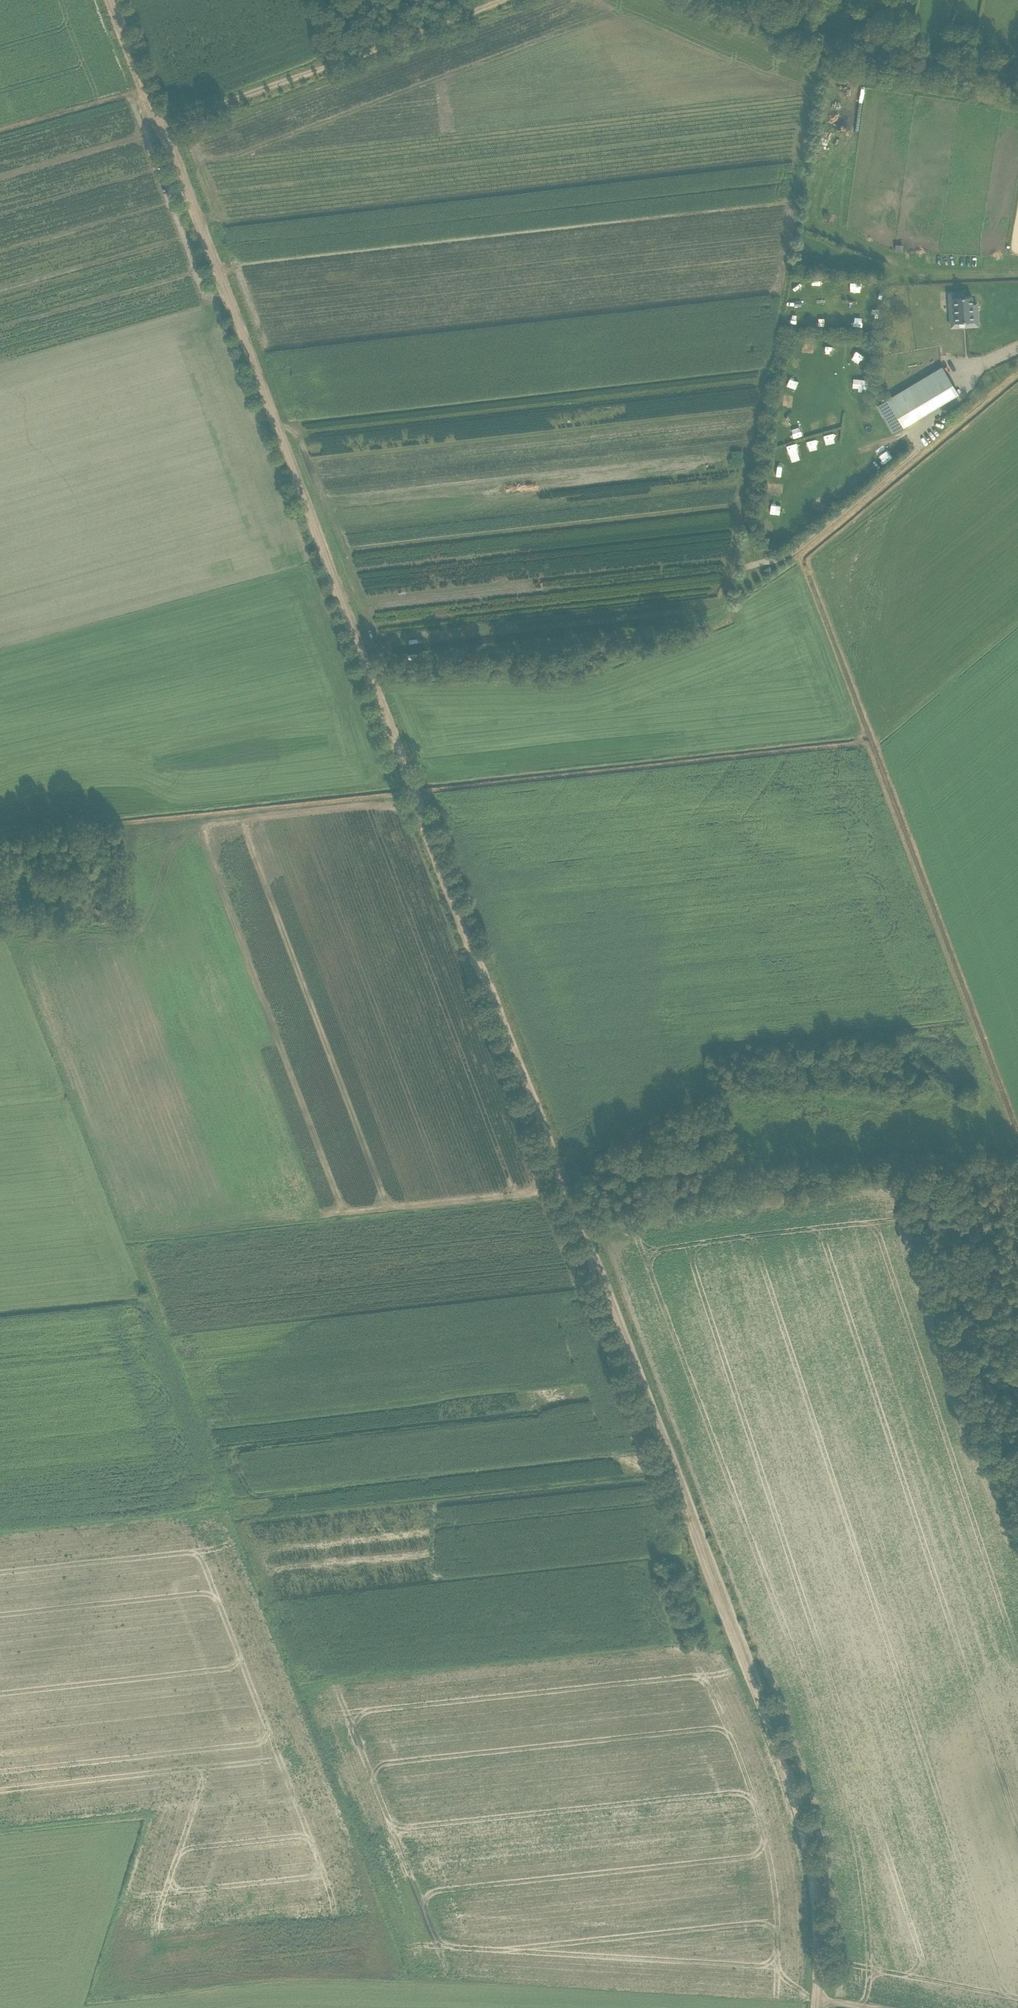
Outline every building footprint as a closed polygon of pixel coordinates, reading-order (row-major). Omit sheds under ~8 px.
[(894,55),(899,36),(888,34),(883,53),(894,55)] [(953,293),(954,306),(949,306),(950,314),(955,314),(955,322),(973,321),(971,297),(964,297),(964,292),(953,293)] [(836,356),(838,343),(826,341),(825,354),(836,356)] [(872,382),(883,383),(885,368),(874,367),(872,382)] [(958,394),(942,367),(910,386),(927,413),(958,394)] [(920,417),(903,390),(887,400),(903,427),(920,417)] [(839,424),(837,414),(827,416),(829,426),(839,424)] [(808,421),(809,429),(817,428),(816,420),(808,421)] [(792,437),(801,434),(797,425),(788,428),(792,437)] [(828,444),(837,441),(834,430),(825,433),(828,444)] [(802,442),(806,450),(812,448),(809,440),(802,442)] [(883,463),(891,458),(883,446),(875,451),(883,463)] [(848,476),(852,485),(860,482),(856,473),(848,476)] [(770,495),(779,497),(782,488),(773,486),(770,495)] [(839,486),(830,492),(835,500),(844,494),(839,486)]
